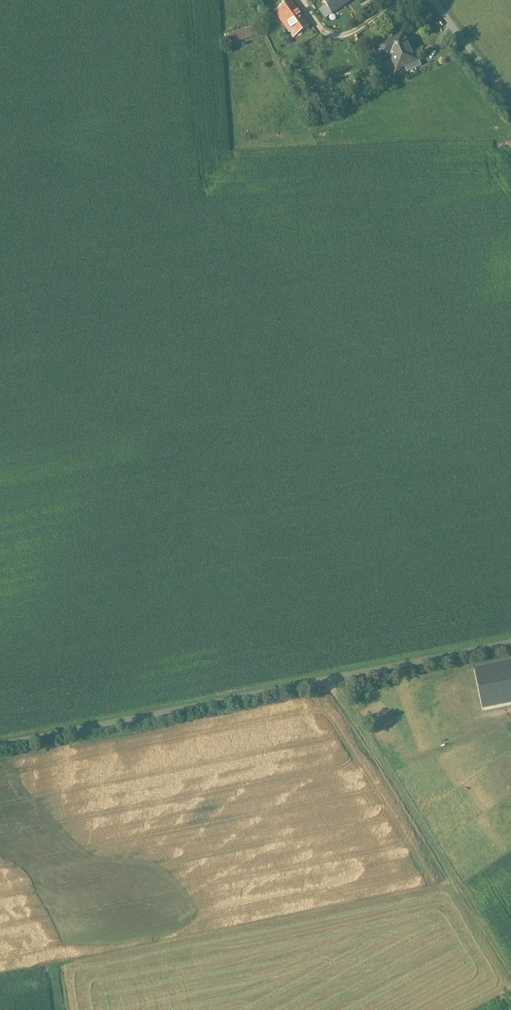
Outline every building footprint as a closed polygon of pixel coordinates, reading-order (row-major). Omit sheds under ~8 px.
[(331,13),(351,0),(321,0),(331,13)] [(305,28),(288,3),(274,13),(291,37),(305,28)] [(248,27),(229,33),(233,43),(251,38),(248,27)] [(403,35),(374,47),(380,60),(389,56),(395,70),(403,67),(415,62),(414,61),(403,35)] [(415,62),(403,67),(406,73),(421,67),(417,59),(414,61),(415,62)] [(475,670),(483,708),(510,703),(510,663),(475,670)]
